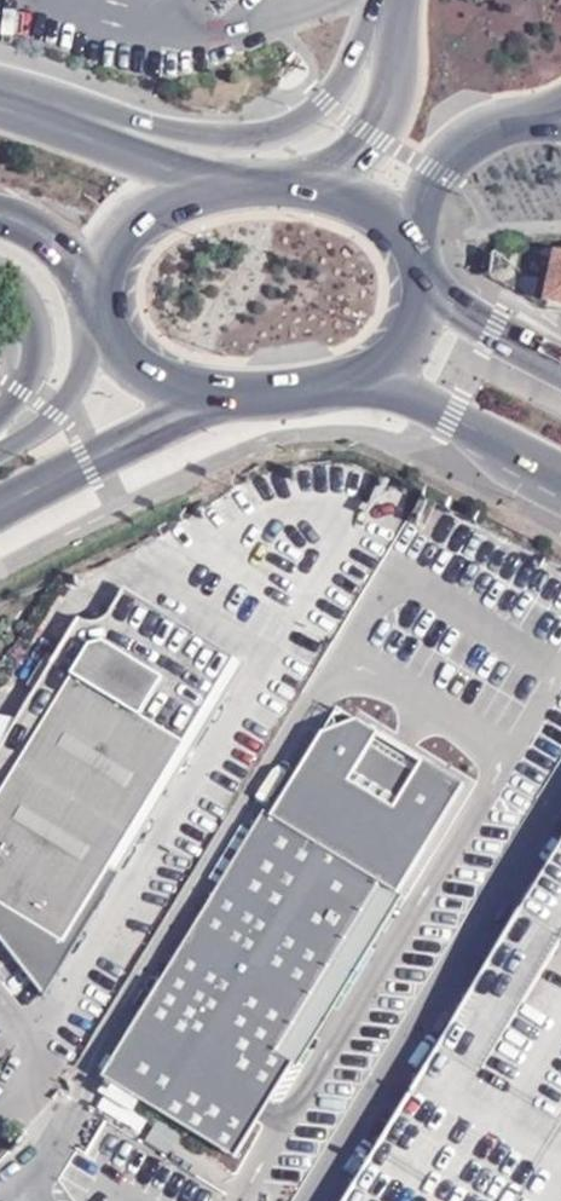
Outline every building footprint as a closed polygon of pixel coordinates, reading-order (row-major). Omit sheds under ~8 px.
[(555,250),(545,299),(560,302),(560,251),(555,250)] [(0,748),(0,939),(42,995),(246,658),(125,587),(99,623),(79,620),(0,748)] [(374,885),(394,895),(460,783),(423,759),(416,770),(370,746),(374,737),(351,724),(320,737),(268,821),(261,816),(100,1078),(103,1079),(139,1102),(159,1114),(183,1129),(233,1160),(290,1065),(274,1055),(374,885)] [(349,1200),(560,1200),(560,848),(349,1200)] [(399,898),(394,895),(374,885),(274,1055),(290,1065),(296,1068),(399,898)] [(139,1102),(103,1079),(96,1091),(103,1096),(98,1107),(141,1133),(149,1119),(134,1110),(139,1102)] [(352,1096),(325,1081),(288,1144),(316,1159),(352,1096)] [(183,1129),(159,1114),(145,1140),(168,1154),(183,1129)]
